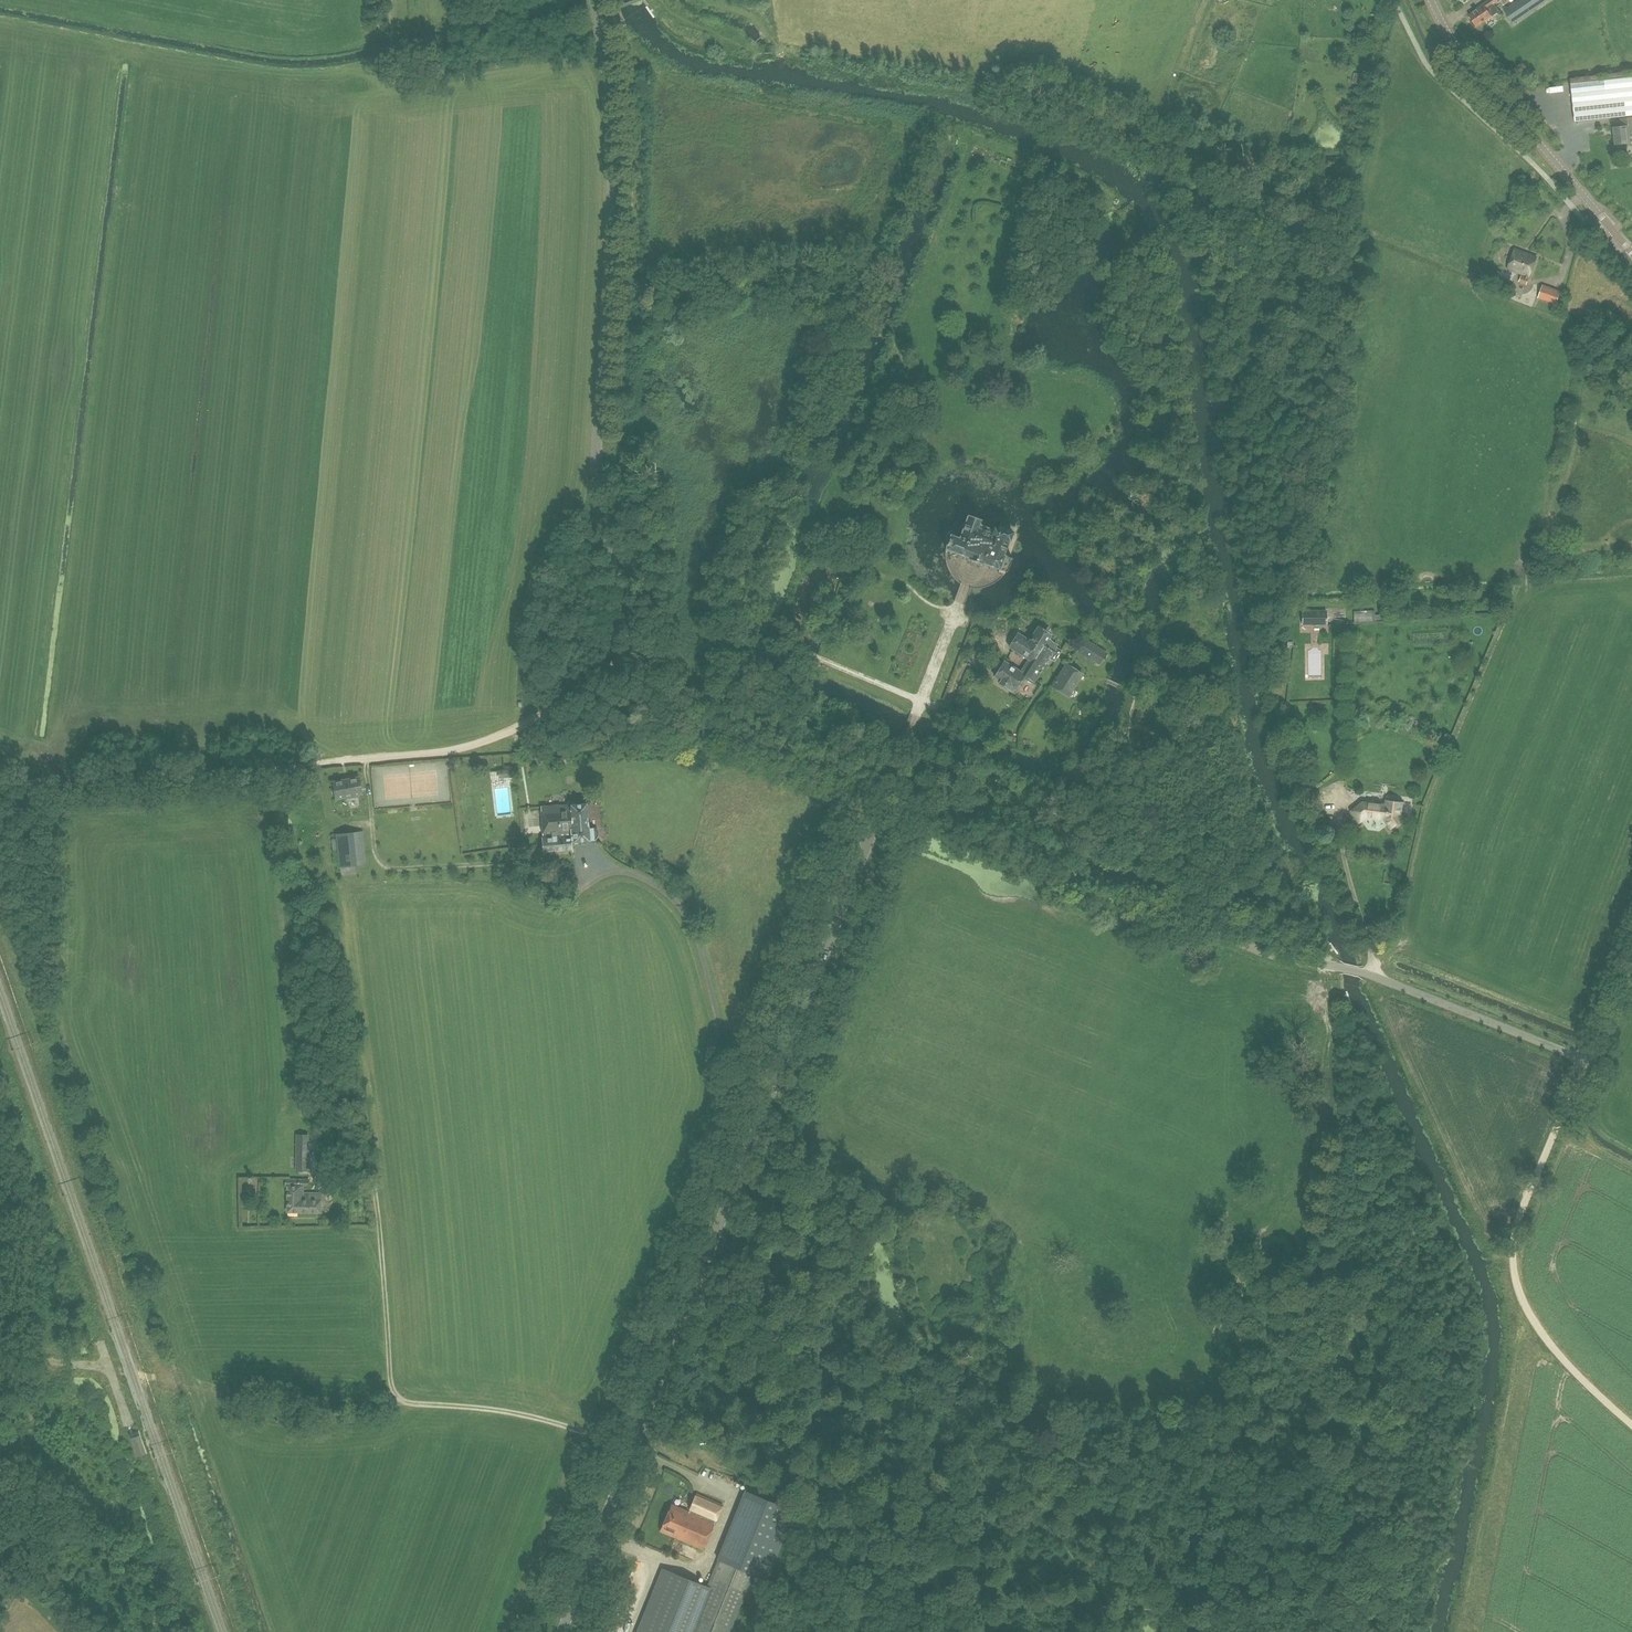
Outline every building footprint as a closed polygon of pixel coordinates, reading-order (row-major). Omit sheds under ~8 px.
[(1494,3),(1498,1),(1498,0),(1487,0),(1476,8),(1477,9),(1469,15),(1477,26),(1499,10),(1494,3)] [(1535,13),(1563,10),(1562,0),(1534,0),(1535,13)] [(1563,10),(1591,8),(1590,0),(1562,0),(1563,10)] [(1570,84),(1574,121),(1583,120),(1631,115),(1631,77),(1570,84)] [(1630,133),(1631,133),(1631,117),(1621,119),(1622,126),(1613,128),(1615,144),(1631,142),(1630,133)] [(1529,276),(1530,276),(1537,257),(1515,249),(1508,268),(1525,275),(1524,276),(1521,275),(1519,281),(1526,284),(1529,278),(1528,278),(1529,276)] [(1543,285),(1538,298),(1556,305),(1561,291),(1543,285)] [(945,549),(946,550),(946,551),(945,553),(951,555),(952,552),(953,551),(969,558),(982,563),(999,569),(998,572),(1004,574),(1008,569),(1012,558),(1010,557),(1020,534),(1017,533),(1020,525),(1016,524),(1015,527),(1011,525),(1011,524),(1001,520),(999,526),(998,526),(997,528),(993,527),(992,529),(978,524),(980,519),(967,515),(959,537),(950,534),(946,545),(945,549)] [(1302,625),(1326,624),(1326,611),(1302,611),(1302,625)] [(1010,647),(1032,661),(1040,649),(1050,655),(1048,658),(1049,658),(1054,661),(1061,651),(1054,647),(1056,645),(1051,642),(1053,639),(1049,636),(1049,635),(1039,628),(1030,642),(1018,634),(1010,647)] [(1079,649),(1078,652),(1099,665),(1107,653),(1086,639),(1082,645),(1079,643),(1076,647),(1079,649)] [(1032,661),(1024,674),(1024,675),(1035,682),(1049,658),(1048,658),(1050,655),(1040,649),(1032,661)] [(1015,689),(1024,675),(1024,674),(1005,661),(995,677),(1015,689)] [(1052,685),(1069,696),(1082,675),(1066,665),(1052,685)] [(1135,719),(1142,722),(1147,709),(1140,706),(1135,719)] [(1002,732),(1001,739),(1011,740),(1013,733),(1002,732)] [(359,777),(333,782),(336,798),(346,796),(347,798),(358,796),(358,794),(362,793),(359,777)] [(1367,817),(1384,819),(1391,829),(1405,819),(1397,809),(1398,802),(1386,800),(1385,807),(1381,806),(1381,804),(1363,802),(1351,812),(1360,823),(1367,817)] [(590,840),(590,839),(595,839),(599,835),(598,830),(595,827),(589,827),(588,802),(569,803),(569,806),(542,808),(545,852),(573,850),(572,841),(590,840)] [(364,831),(335,834),(338,867),(367,864),(364,831)] [(308,1171),(308,1134),(295,1134),(295,1171),(308,1171)] [(308,1179),(284,1179),(285,1187),(286,1187),(287,1213),(322,1213),(321,1193),(305,1193),(305,1188),(308,1187),(308,1179)] [(140,1436),(132,1438),(137,1455),(145,1453),(140,1436)] [(715,1523),(722,1505),(697,1493),(689,1512),(672,1504),(660,1531),(703,1550),(715,1523)] [(754,1574),(742,1569),(745,1561),(722,1552),(689,1631),(730,1631),(754,1574)]
